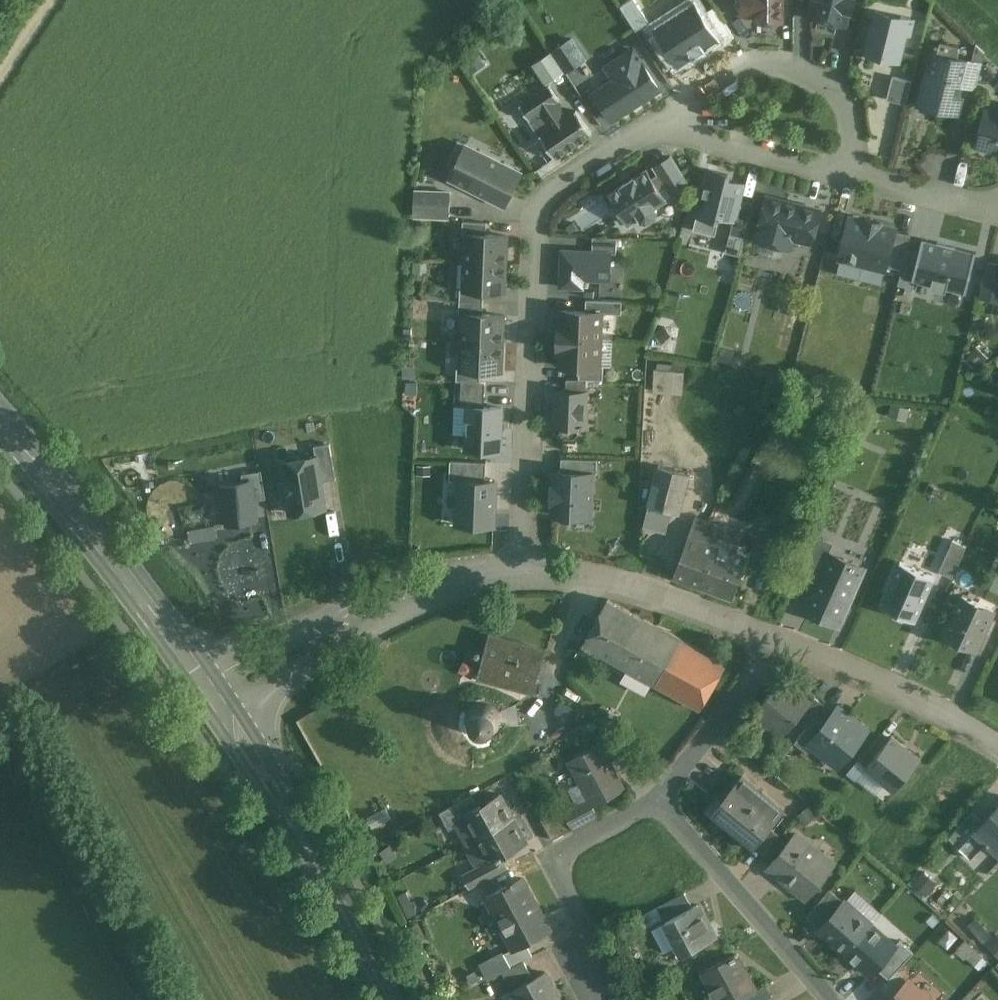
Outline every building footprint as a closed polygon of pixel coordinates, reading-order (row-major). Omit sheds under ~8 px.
[(742,14),(756,14),(756,20),(782,20),(782,0),(742,0),(742,14)] [(812,1),(813,2),(810,15),(845,24),(849,11),(850,11),(853,0),(812,0),(812,1)] [(899,19),(875,13),(865,52),(898,60),(905,32),(911,34),(915,18),(900,15),(899,19)] [(572,38),(552,51),(565,71),(585,58),(572,38)] [(633,48),(606,66),(615,79),(595,92),(612,119),(659,89),(633,48)] [(932,52),(920,100),(940,105),(939,108),(957,112),(961,95),(959,95),(961,85),(967,61),(932,52)] [(982,64),(967,61),(961,85),(976,89),(982,64)] [(912,80),(892,75),(886,99),(906,103),(912,80)] [(549,84),(531,96),(541,111),(556,101),(559,99),(549,84)] [(531,96),(519,104),(529,119),(541,111),(531,96)] [(566,116),(556,101),(541,111),(529,119),(555,157),(592,132),(576,109),(566,116)] [(984,114),(977,145),(997,151),(997,118),(984,114)] [(470,147),(454,179),(504,204),(520,172),(470,147)] [(688,183),(671,156),(654,167),(658,173),(667,187),(671,194),(688,183)] [(694,214),(718,220),(720,214),(734,218),(744,183),(729,179),(731,171),(707,165),(694,214)] [(645,170),(634,177),(621,185),(610,192),(608,193),(609,194),(610,194),(616,204),(613,206),(619,217),(623,215),(627,222),(628,224),(630,223),(629,222),(639,216),(642,220),(646,221),(656,215),(657,210),(654,207),(664,200),(664,201),(666,200),(665,198),(664,198),(660,191),(667,187),(658,173),(651,178),(647,170),(646,169),(645,170)] [(587,203),(598,197),(593,187),(565,201),(573,218),(590,209),(587,203)] [(414,191),(413,215),(449,216),(450,192),(414,191)] [(800,204),(767,196),(756,239),(789,247),(792,237),(800,204)] [(819,209),(800,204),(792,237),(811,242),(819,209)] [(864,220),(850,217),(839,257),(885,269),(895,228),(881,225),(881,223),(865,219),(864,220)] [(486,222),(462,221),(462,234),(466,234),(466,233),(486,234),(486,222)] [(486,234),(466,233),(466,234),(465,261),(505,263),(506,235),(486,234)] [(927,239),(917,278),(964,291),(975,252),(927,239)] [(610,252),(562,250),(561,286),(583,287),(583,278),(609,279),(610,252)] [(505,263),(465,261),(464,288),(464,289),(484,290),(504,291),(505,263)] [(990,262),(981,297),(997,301),(997,264),(990,262)] [(484,290),(464,289),(464,288),(460,288),(459,301),(483,302),(484,290)] [(622,301),(586,299),(585,311),(601,312),(601,313),(621,314),(622,301)] [(483,302),(459,301),(458,314),(463,314),(463,313),(482,314),(483,302)] [(585,311),(561,310),(561,323),(559,323),(558,338),(600,340),(601,313),(601,312),(585,311)] [(482,314),(463,313),(463,314),(462,341),(502,343),(503,315),(482,314)] [(600,340),(558,338),(557,353),(559,353),(559,366),(579,367),(599,368),(599,367),(600,340)] [(502,343),(462,341),(461,368),(461,369),(480,370),(501,371),(502,343)] [(599,368),(579,367),(578,379),(586,379),(602,380),(603,367),(599,367),(599,368)] [(480,370),(461,369),(461,368),(456,368),(456,381),(480,382),(480,370)] [(672,369),(654,369),(653,392),(671,393),(672,369)] [(578,379),(566,379),(565,392),(585,392),(586,379),(578,379)] [(565,392),(556,391),(554,426),(560,427),(560,433),(564,437),(573,438),(577,434),(578,427),(584,427),(584,424),(586,424),(586,410),(584,410),(585,392),(565,392)] [(501,408),(468,406),(466,449),(499,451),(501,408)] [(316,458),(331,455),(329,443),(314,446),(316,458)] [(331,455),(316,458),(320,481),(336,479),(331,455)] [(288,496),(290,513),(324,507),(320,481),(316,458),(282,463),(285,480),(279,481),(281,495),(282,497),(288,496)] [(689,473),(657,465),(648,504),(679,512),(689,473)] [(592,474),(554,472),(553,486),(552,486),(552,489),(554,489),(554,499),(551,498),(551,501),(553,501),(552,515),(590,517),(592,474)] [(495,482),(459,480),(457,524),(493,525),(495,482)] [(225,523),(256,518),(250,481),(219,486),(225,523)] [(706,523),(694,518),(688,533),(701,537),(706,523)] [(188,526),(190,539),(216,535),(214,522),(188,526)] [(717,527),(706,523),(701,537),(712,541),(717,527)] [(701,537),(688,533),(672,576),(700,586),(716,543),(712,541),(701,537)] [(944,569),(956,574),(969,542),(957,537),(944,569)] [(748,555),(716,543),(700,586),(732,598),(748,555)] [(840,566),(824,559),(802,610),(838,626),(864,568),(843,559),(840,566)] [(900,561),(880,606),(916,621),(935,577),(900,561)] [(992,610),(961,596),(944,633),(975,647),(992,610)] [(640,618),(606,600),(582,644),(616,662),(640,618)] [(724,664),(640,618),(616,662),(701,708),(724,664)] [(544,648),(489,633),(478,676),(532,691),(544,648)] [(780,681),(755,712),(783,734),(788,728),(789,729),(796,721),(809,704),(780,681)] [(809,704),(796,721),(805,728),(816,715),(824,705),(814,698),(809,704)] [(488,702),(483,701),(478,702),(476,703),(473,704),(471,706),(469,707),(468,710),(466,712),(466,715),(465,717),(465,719),(465,722),(466,725),(468,729),(471,732),(472,733),(476,736),(480,737),(486,737),(490,735),(493,734),(495,732),(497,730),(498,729),(499,727),(500,724),(501,723),(501,721),(501,719),(501,716),(501,715),(500,713),(498,709),(496,707),(495,705),(492,704),(488,702)] [(514,703),(498,709),(500,713),(501,715),(501,716),(501,719),(501,721),(501,723),(500,724),(518,724),(514,703)] [(321,706),(297,716),(303,730),(326,719),(321,706)] [(826,723),(809,743),(814,747),(836,764),(836,765),(837,766),(838,764),(865,731),(866,730),(865,729),(839,708),(838,707),(837,708),(826,723)] [(816,715),(805,728),(806,729),(794,743),(808,754),(814,747),(809,743),(826,723),(816,715)] [(919,759),(891,737),(866,768),(894,791),(919,759)] [(601,744),(568,761),(580,783),(589,801),(592,806),(625,789),(601,744)] [(783,809),(741,775),(711,812),(753,847),(754,845),(769,827),(783,809)] [(589,801),(580,783),(568,789),(575,802),(575,801),(584,804),(589,801)] [(499,793),(476,806),(470,795),(439,812),(448,829),(456,825),(465,843),(512,818),(499,793)] [(584,804),(575,801),(575,802),(561,809),(572,830),(573,832),(598,819),(592,806),(589,801),(584,804)] [(984,822),(972,811),(947,837),(971,859),(988,842),(997,851),(997,807),(984,822)] [(561,809),(550,815),(561,835),(572,830),(561,809)] [(561,835),(550,815),(540,820),(551,841),(561,835)] [(512,818),(465,843),(466,848),(471,858),(476,862),(486,856),(489,860),(489,861),(499,856),(525,842),(512,818)] [(779,834),(769,827),(754,845),(764,852),(779,834)] [(795,833),(767,867),(767,870),(777,878),(780,877),(805,897),(832,864),(795,833)] [(499,856),(489,861),(489,860),(477,866),(484,879),(505,868),(499,856)] [(522,878),(512,884),(510,881),(505,884),(505,885),(485,896),(498,921),(499,920),(514,948),(515,949),(526,943),(549,930),(538,911),(539,910),(522,878)] [(829,890),(805,917),(819,929),(843,902),(829,890)] [(683,893),(656,907),(661,918),(662,919),(690,904),(683,893)] [(871,925),(844,901),(843,902),(819,929),(819,930),(846,953),(871,925)] [(696,905),(663,922),(675,945),(680,955),(713,937),(696,905)] [(656,907),(628,921),(634,932),(661,918),(656,907)] [(983,940),(992,933),(978,915),(968,922),(983,940)] [(663,922),(651,929),(663,952),(675,945),(663,922)] [(894,946),(871,925),(846,953),(869,974),(875,967),(894,946)] [(984,942),(997,955),(997,928),(984,942)] [(978,967),(987,958),(965,938),(956,948),(978,967)] [(899,941),(894,946),(875,967),(889,979),(896,971),(912,952),(899,941)] [(526,943),(515,949),(514,948),(504,954),(511,967),(522,961),(532,956),(526,943)] [(734,954),(701,972),(716,999),(737,999),(743,996),(755,990),(755,989),(744,968),(742,969),(734,954)] [(511,967),(501,973),(510,991),(532,980),(522,961),(511,967)] [(889,979),(880,988),(890,998),(906,980),(896,971),(889,979)] [(510,991),(515,999),(558,999),(544,973),(532,980),(510,991)] [(906,980),(890,998),(888,999),(928,999),(928,995),(922,990),(917,990),(906,980)] [(755,990),(743,996),(745,999),(762,999),(766,998),(772,995),(765,983),(755,989),(755,990)]
